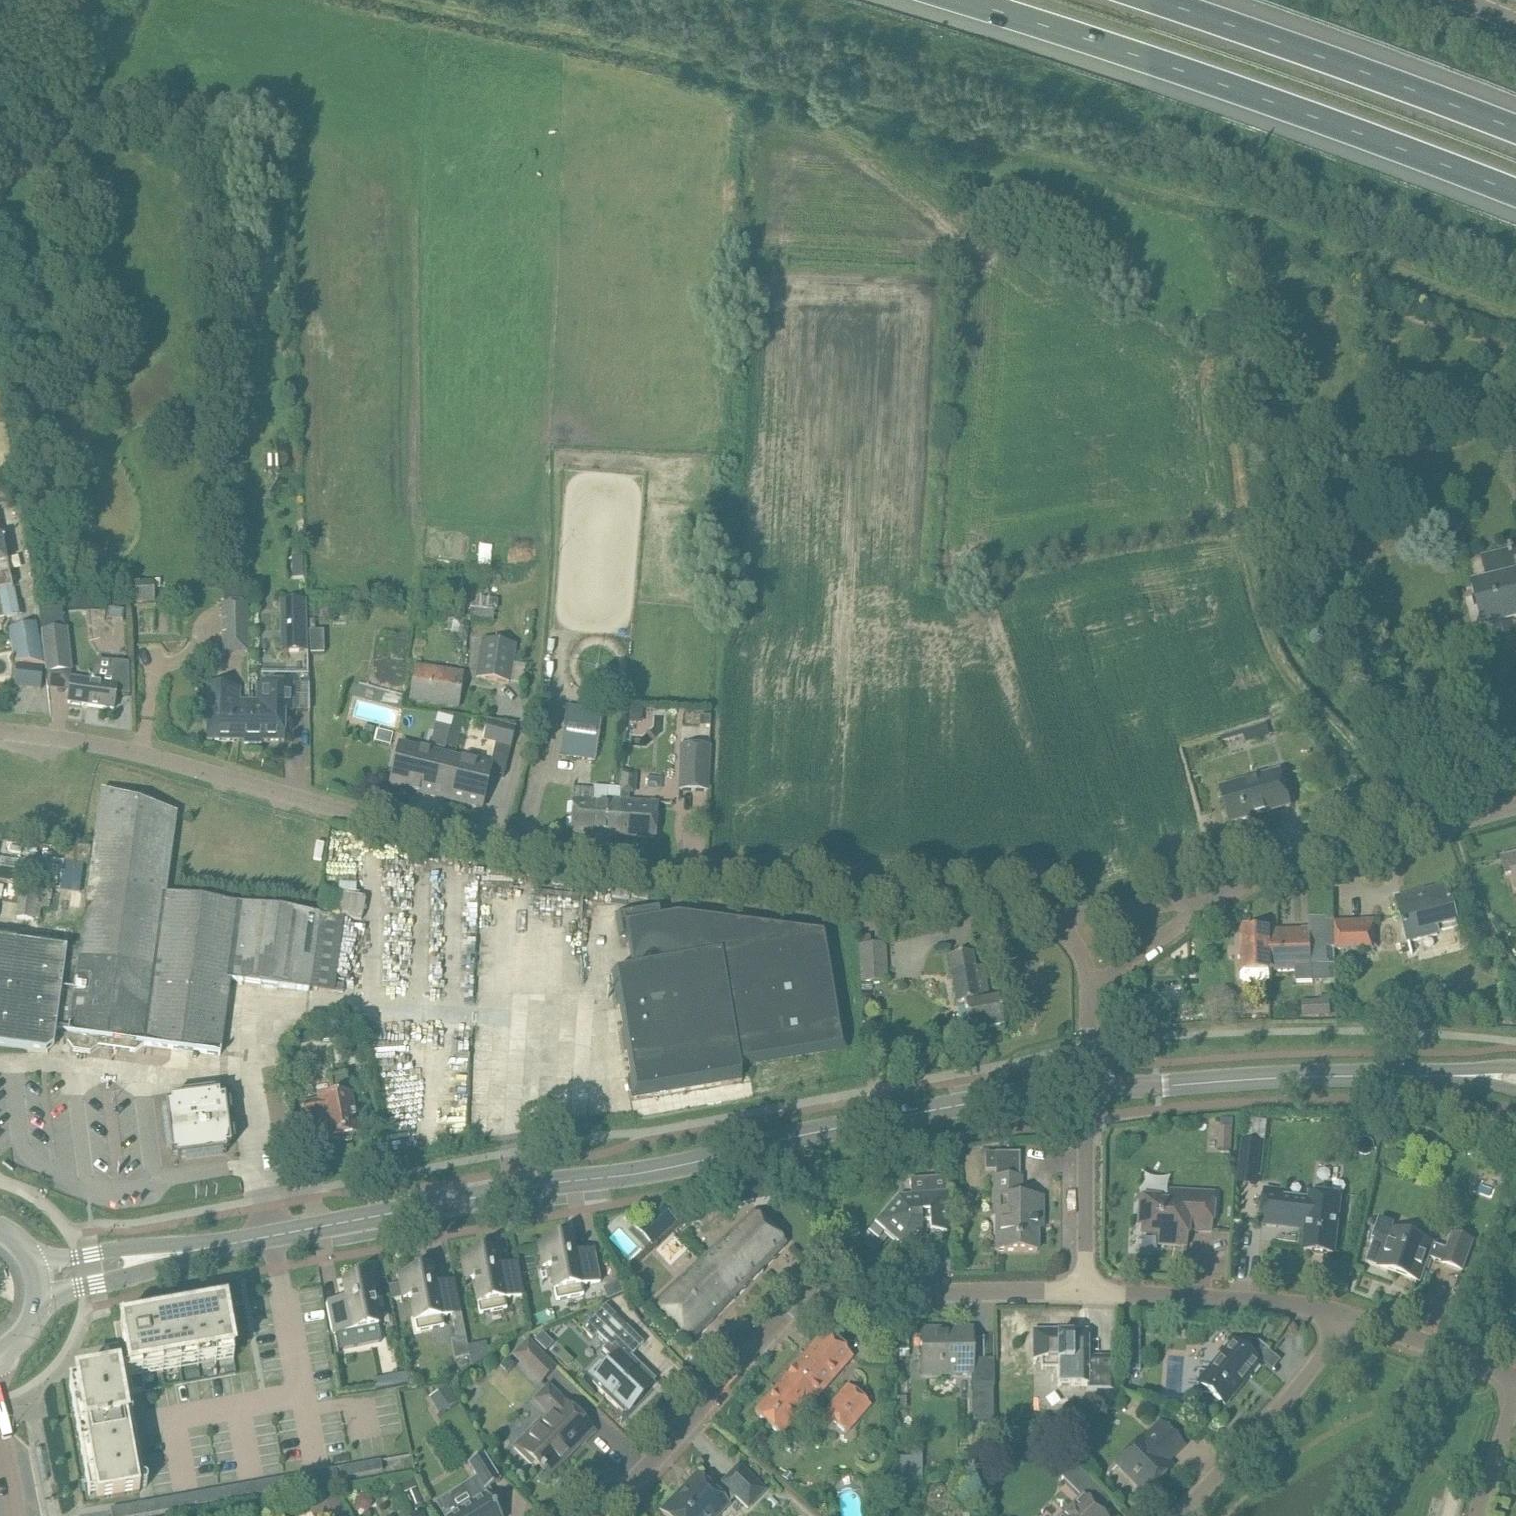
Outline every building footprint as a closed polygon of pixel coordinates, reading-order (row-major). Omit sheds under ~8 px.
[(1329,460),(1337,471),(1347,463),(1339,452),(1329,460)] [(13,589),(7,563),(6,563),(0,533),(0,591),(13,589)] [(1482,558),(1488,584),(1473,588),(1482,629),(1484,628),(1482,624),(1515,616),(1515,550),(1482,558)] [(303,555),(292,556),(293,579),(304,578),(303,555)] [(128,582),(129,601),(155,600),(154,580),(128,582)] [(4,619),(20,615),(14,590),(0,593),(0,602),(4,619)] [(307,653),(305,601),(280,602),(281,654),(307,653)] [(247,603),(223,603),(224,633),(247,633),(247,603)] [(126,610),(122,606),(117,606),(113,610),(114,615),(117,619),(122,619),(126,616),(126,610)] [(697,615),(706,626),(713,620),(704,609),(697,615)] [(460,620),(456,651),(466,652),(471,621),(460,620)] [(45,666),(42,640),(39,640),(36,626),(8,631),(14,663),(45,666)] [(73,670),(68,628),(41,631),(42,640),(45,666),(46,673),(73,670)] [(324,631),(309,632),(311,655),(324,654),(324,631)] [(483,640),(478,676),(509,681),(515,645),(483,640)] [(71,684),(68,703),(114,710),(116,693),(129,695),(128,662),(113,661),(110,682),(72,676),(71,684)] [(412,699),(458,706),(463,673),(416,666),(412,699)] [(14,687),(41,690),(43,670),(16,667),(14,687)] [(239,741),(239,740),(239,722),(249,722),(250,700),(240,700),(240,687),(208,684),(207,740),(239,741)] [(239,722),(239,741),(245,741),(244,743),(261,743),(262,741),(284,741),(285,710),(293,710),(293,685),(285,685),(256,684),(256,700),(250,700),(250,722),(239,722)] [(567,706),(560,755),(595,761),(603,712),(567,706)] [(633,709),(633,722),(644,722),(644,709),(633,709)] [(701,726),(711,727),(712,716),(701,715),(701,726)] [(489,720),(487,727),(500,730),(497,742),(511,746),(516,726),(501,723),(489,720)] [(437,721),(431,745),(448,749),(453,726),(451,725),(437,721)] [(365,726),(363,733),(372,736),(374,728),(365,726)] [(497,742),(491,766),(490,770),(504,773),(511,746),(497,742)] [(391,786),(436,797),(446,755),(401,743),(391,786)] [(710,745),(682,744),(680,790),(709,791),(710,745)] [(446,755),(436,797),(481,808),(490,770),(491,766),(446,755)] [(1221,788),(1225,805),(1231,824),(1291,807),(1281,771),(1221,788)] [(620,798),(616,836),(655,839),(658,801),(629,799),(630,791),(635,787),(636,773),(621,772),(620,798)] [(571,833),(616,836),(620,798),(607,797),(607,801),(593,800),(594,788),(574,787),(571,833)] [(335,992),(344,918),(320,915),(320,912),(166,892),(174,833),(177,814),(102,790),(80,953),(69,1031),(68,1043),(74,1051),(90,1053),(98,1047),(135,1052),(144,1045),(220,1056),(231,978),(310,989),(335,992)] [(66,844),(65,861),(89,863),(90,846),(66,844)] [(1502,857),(1506,875),(1513,873),(1515,885),(1515,854),(1502,857)] [(79,893),(83,865),(43,859),(39,888),(79,893)] [(1448,887),(1398,900),(1409,943),(1438,935),(1437,929),(1457,924),(1448,887)] [(362,914),(365,893),(324,889),(321,909),(362,914)] [(630,970),(613,973),(617,1001),(631,1082),(634,1099),(651,1097),(742,1082),(739,1064),(844,1046),(826,933),(677,913),(659,916),(650,910),(622,915),(618,920),(620,934),(625,937),(630,970)] [(1246,969),(1241,975),(1241,982),(1246,986),(1265,986),(1270,981),(1270,971),(1297,971),(1297,982),(1313,982),(1313,980),(1336,980),(1336,950),(1336,946),(1335,922),(1326,922),(1326,919),(1310,919),(1310,930),(1245,932),(1246,969)] [(1375,921),(1335,922),(1336,946),(1336,950),(1376,949),(1375,921)] [(69,1031),(80,953),(0,942),(0,1041),(21,1044),(30,1037),(48,1039),(49,1029),(69,1031)] [(861,945),(863,980),(886,979),(884,944),(861,945)] [(964,1001),(966,1012),(970,1032),(1003,1026),(998,996),(989,998),(984,966),(975,968),(972,952),(948,957),(957,1003),(964,1001)] [(1331,997),(1303,998),(1303,1015),(1332,1014),(1331,997)] [(336,1097),(300,1104),(301,1110),(302,1113),(301,1113),(301,1115),(302,1114),(304,1122),(323,1118),(328,1140),(342,1138),(343,1138),(343,1139),(344,1140),(346,1141),(347,1141),(349,1141),(350,1140),(352,1140),(353,1138),(354,1137),(354,1135),(357,1135),(353,1115),(346,1076),(332,1078),(336,1097)] [(166,1106),(171,1151),(172,1155),(177,1154),(178,1159),(226,1153),(226,1148),(231,1148),(225,1099),(220,1099),(219,1094),(170,1100),(171,1105),(166,1106)] [(1219,1127),(1218,1149),(1231,1150),(1233,1128),(1233,1119),(1222,1119),(1221,1128),(1219,1127)] [(1241,1140),(1237,1182),(1255,1184),(1260,1142),(1241,1140)] [(998,1153),(986,1153),(986,1170),(996,1170),(996,1177),(995,1177),(995,1197),(995,1211),(1004,1211),(1004,1231),(1004,1251),(1037,1251),(1038,1219),(1042,1219),(1042,1197),(1020,1197),(1020,1177),(1019,1177),(1019,1153),(998,1153)] [(928,1179),(929,1194),(899,1196),(875,1223),(902,1246),(923,1245),(922,1235),(951,1234),(948,1177),(928,1179)] [(1335,1255),(1341,1198),(1309,1195),(1308,1199),(1284,1196),(1285,1192),(1266,1190),(1262,1224),(1279,1226),(1280,1219),(1308,1222),(1305,1251),(1335,1255)] [(1138,1228),(1142,1228),(1142,1236),(1158,1237),(1157,1245),(1187,1247),(1188,1223),(1212,1224),(1214,1195),(1169,1192),(1169,1200),(1140,1198),(1138,1228)] [(653,1305),(691,1343),(786,1245),(753,1213),(653,1305)] [(1367,1264),(1379,1268),(1379,1269),(1420,1283),(1429,1259),(1463,1272),(1474,1241),(1454,1234),(1448,1248),(1393,1228),(1388,1244),(1375,1239),(1367,1264)] [(557,1301),(584,1295),(582,1286),(601,1282),(595,1252),(579,1255),(580,1256),(575,1257),(571,1240),(539,1247),(543,1267),(550,1265),(557,1301)] [(480,1314),(507,1309),(505,1299),(524,1296),(518,1265),(503,1268),(503,1270),(498,1271),(494,1254),(462,1260),(466,1280),(473,1279),(480,1314)] [(1474,1255),(1468,1270),(1480,1274),(1485,1259),(1474,1255)] [(401,1284),(389,1287),(392,1301),(404,1298),(410,1297),(417,1332),(444,1327),(442,1317),(461,1314),(455,1283),(440,1286),(440,1288),(435,1289),(431,1272),(400,1278),(401,1284)] [(341,1301),(326,1304),(332,1335),(336,1334),(339,1349),(381,1341),(378,1326),(373,1300),(379,1298),(375,1278),(343,1285),(347,1302),(341,1303),(341,1301)] [(619,1281),(603,1288),(608,1299),(621,1293),(624,1292),(619,1281)] [(225,1308),(120,1327),(129,1374),(234,1355),(225,1308)] [(626,1327),(625,1328),(605,1308),(583,1331),(592,1341),(598,1335),(608,1345),(603,1350),(614,1362),(592,1384),(623,1414),(631,1406),(642,1399),(648,1388),(653,1383),(652,1382),(651,1383),(649,1381),(649,1377),(650,1376),(651,1375),(632,1356),(644,1344),(626,1327)] [(464,1327),(454,1329),(457,1340),(466,1339),(464,1327)] [(1033,1345),(1033,1360),(1042,1360),(1042,1367),(1058,1367),(1058,1378),(1058,1386),(1074,1386),(1087,1386),(1087,1391),(1116,1391),(1116,1377),(1116,1357),(1115,1357),(1115,1361),(1088,1361),(1088,1331),(1058,1331),(1058,1336),(1042,1336),(1042,1345),(1033,1345)] [(971,1332),(920,1333),(920,1377),(973,1376),(974,1423),(995,1423),(994,1363),(971,1364),(971,1332)] [(755,1413),(770,1427),(781,1436),(801,1413),(822,1432),(832,1421),(847,1434),(871,1407),(848,1387),(822,1417),(810,1406),(852,1357),(825,1333),(755,1413)] [(1139,1371),(1139,1337),(1121,1337),(1121,1371),(1139,1371)] [(1252,1378),(1262,1366),(1258,1362),(1268,1351),(1269,1352),(1269,1350),(1258,1341),(1235,1339),(1235,1340),(1234,1342),(1230,1339),(1221,1352),(1225,1355),(1210,1373),(1197,1373),(1196,1395),(1213,1396),(1225,1406),(1236,1393),(1235,1392),(1251,1377),(1252,1378)] [(526,1342),(512,1355),(542,1384),(555,1370),(526,1342)] [(76,1379),(97,1500),(140,1493),(118,1372),(76,1379)] [(406,1374),(373,1380),(376,1391),(408,1384),(406,1374)] [(449,1386),(430,1398),(435,1406),(454,1394),(449,1386)] [(582,1445),(594,1432),(550,1390),(536,1404),(551,1418),(521,1449),(516,1444),(513,1448),(530,1465),(533,1461),(544,1471),(576,1439),(582,1445)] [(1145,1494),(1172,1468),(1166,1462),(1183,1446),(1162,1424),(1145,1441),(1143,1439),(1117,1464),(1145,1494)] [(1064,1434),(1056,1435),(1053,1436),(1054,1447),(1066,1446),(1064,1434)] [(898,1460),(898,1487),(910,1487),(922,1482),(922,1448),(910,1448),(910,1460),(898,1460)] [(482,1497),(452,1515),(500,1515),(490,1500),(494,1498),(488,1489),(500,1481),(484,1454),(468,1464),(477,1478),(472,1481),(482,1497)] [(1063,1458),(1056,1465),(1064,1474),(1072,1467),(1063,1458)] [(343,1468),(339,1468),(341,1479),(382,1471),(381,1461),(350,1467),(343,1468)] [(1100,1512),(1111,1501),(1075,1465),(1064,1477),(1084,1497),(1065,1515),(1103,1515),(1100,1512)] [(736,1498),(749,1510),(767,1492),(739,1466),(722,1484),(726,1488),(719,1496),(697,1474),(661,1511),(666,1515),(721,1515),(730,1506),(729,1505),(736,1498)] [(337,1481),(335,1469),(328,1471),(330,1483),(337,1481)] [(330,1483),(328,1471),(320,1472),(323,1484),(330,1483)] [(323,1484),(320,1472),(313,1473),(315,1485),(323,1484)] [(315,1485),(313,1473),(306,1474),(308,1487),(315,1485)] [(308,1487),(306,1474),(298,1476),(300,1488),(308,1487)] [(300,1488),(298,1476),(291,1477),(293,1489),(300,1488)] [(293,1489),(291,1477),(283,1478),(286,1491),(293,1489)] [(400,1482),(403,1487),(405,1493),(412,1490),(417,1504),(422,1501),(413,1477),(400,1482)] [(286,1491),(283,1478),(276,1480),(278,1492),(286,1491)] [(278,1492),(276,1480),(268,1481),(271,1493),(278,1492)] [(271,1493),(268,1481),(261,1482),(263,1495),(271,1493)] [(263,1495),(261,1482),(254,1484),(256,1496),(263,1495)] [(256,1496),(254,1484),(246,1485),(249,1497),(256,1496)] [(249,1497),(246,1485),(239,1486),(241,1499),(249,1497)] [(241,1499),(239,1486),(231,1488),(234,1500),(241,1499)] [(234,1500),(231,1488),(224,1489),(226,1501),(234,1500)] [(226,1501),(224,1489),(201,1493),(204,1505),(226,1501)] [(204,1505),(201,1493),(179,1497),(181,1509),(204,1505)] [(312,1515),(344,1515),(334,1494),(308,1506),(312,1515)] [(372,1508),(373,1502),(370,1497),(364,1495),(358,1497),(357,1504),(359,1509),(366,1511),(372,1508)] [(181,1509),(179,1497),(156,1501),(158,1513),(181,1509)] [(780,1503),(773,1497),(767,1503),(774,1509),(780,1503)] [(156,1501),(133,1505),(135,1515),(144,1515),(158,1513),(156,1501)] [(133,1505),(111,1509),(112,1515),(135,1515),(133,1505)]
